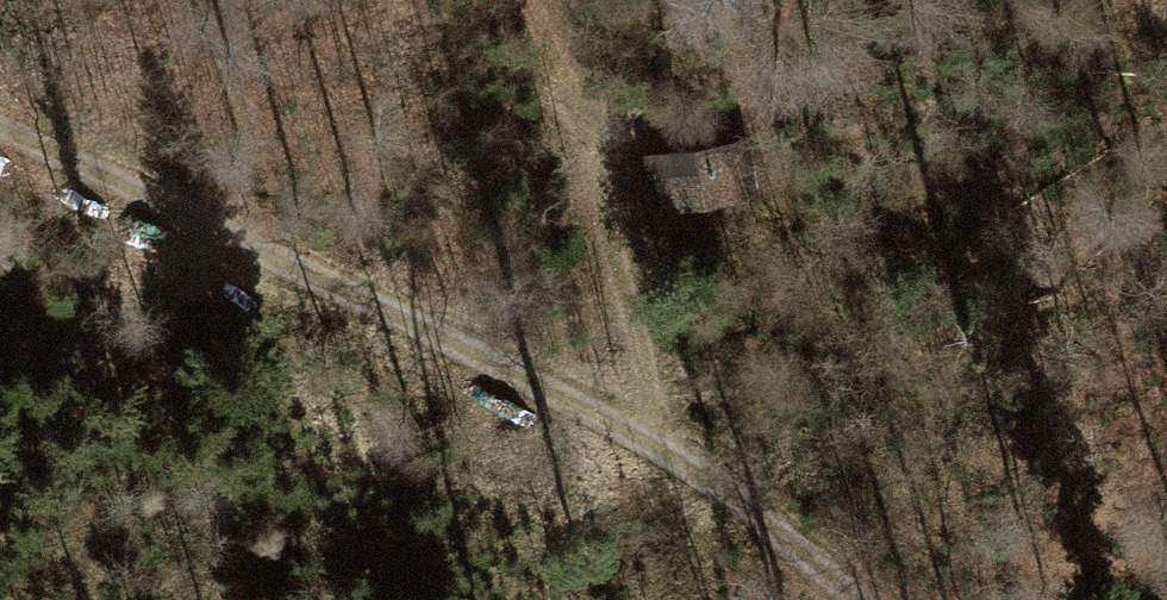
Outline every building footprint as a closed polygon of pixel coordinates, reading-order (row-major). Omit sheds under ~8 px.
[(750,135),(643,151),(652,212),(759,196),(750,135)]
